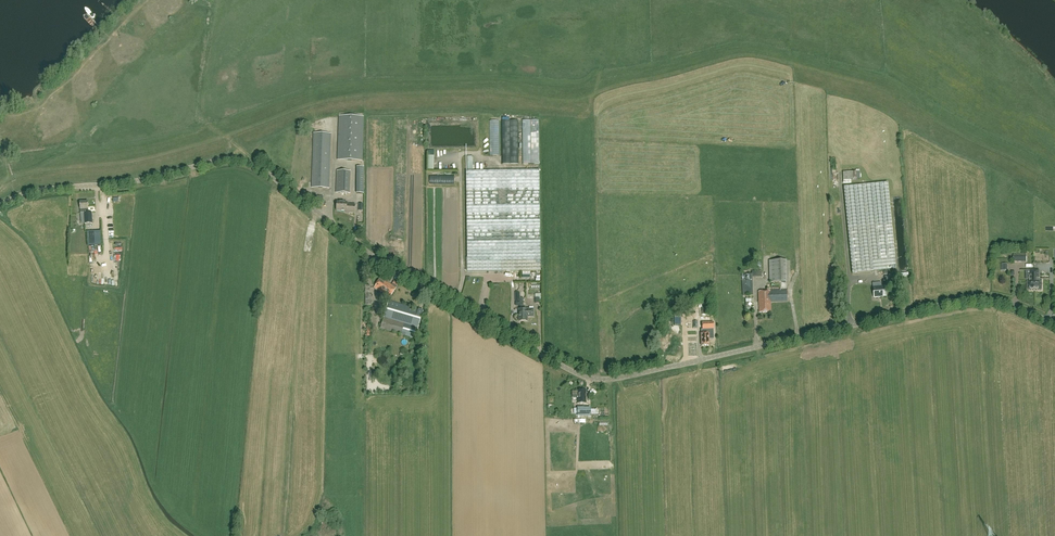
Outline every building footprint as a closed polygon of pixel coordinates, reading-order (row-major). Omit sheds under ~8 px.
[(362,161),(363,127),(364,117),(339,116),(337,160),(362,161)] [(499,121),(490,121),(490,157),(499,157),(499,121)] [(519,121),(502,122),(502,166),(519,165),(519,121)] [(538,122),(523,123),(523,165),(539,165),(538,122)] [(329,188),(331,134),(313,133),(312,188),(329,188)] [(541,271),(540,205),(539,170),(473,171),(473,157),(467,157),(468,171),(466,171),(467,272),(541,271)] [(349,184),(349,168),(337,167),(337,194),(347,195),(347,184),(349,184)] [(842,173),(842,180),(859,180),(859,171),(855,171),(855,173),(842,173)] [(896,269),(887,182),(843,187),(852,273),(896,269)] [(88,202),(80,202),(81,213),(84,213),(84,224),(93,223),(92,212),(89,213),(88,202)] [(355,213),(355,205),(347,204),(347,203),(337,202),(336,211),(346,212),(346,213),(355,213)] [(101,231),(88,232),(89,246),(102,245),(101,231)] [(1045,259),(1045,250),(1034,250),(1034,258),(1045,259)] [(787,282),(786,260),(769,261),(770,283),(787,282)] [(753,296),(753,287),(752,278),(762,277),(762,271),(752,271),(752,273),(749,273),(749,274),(742,275),(743,296),(753,296)] [(390,298),(396,288),(399,284),(394,281),(391,285),(381,278),(374,288),(390,298)] [(990,290),(989,282),(980,282),(980,291),(990,290)] [(886,296),(885,286),(884,286),(884,285),(882,286),(882,287),(873,288),(874,298),(886,296)] [(787,302),(787,291),(758,292),(759,313),(771,312),(771,303),(787,302)] [(418,328),(423,311),(388,301),(382,329),(419,340),(422,329),(418,328)] [(534,317),(534,309),(527,309),(525,309),(524,304),(524,302),(522,302),(522,307),(520,307),(520,309),(519,309),(519,321),(527,321),(527,317),(534,317)] [(709,338),(713,338),(713,330),(704,330),(704,334),(701,334),(701,346),(709,346),(709,338)] [(586,403),(586,390),(578,390),(578,403),(586,403)]
